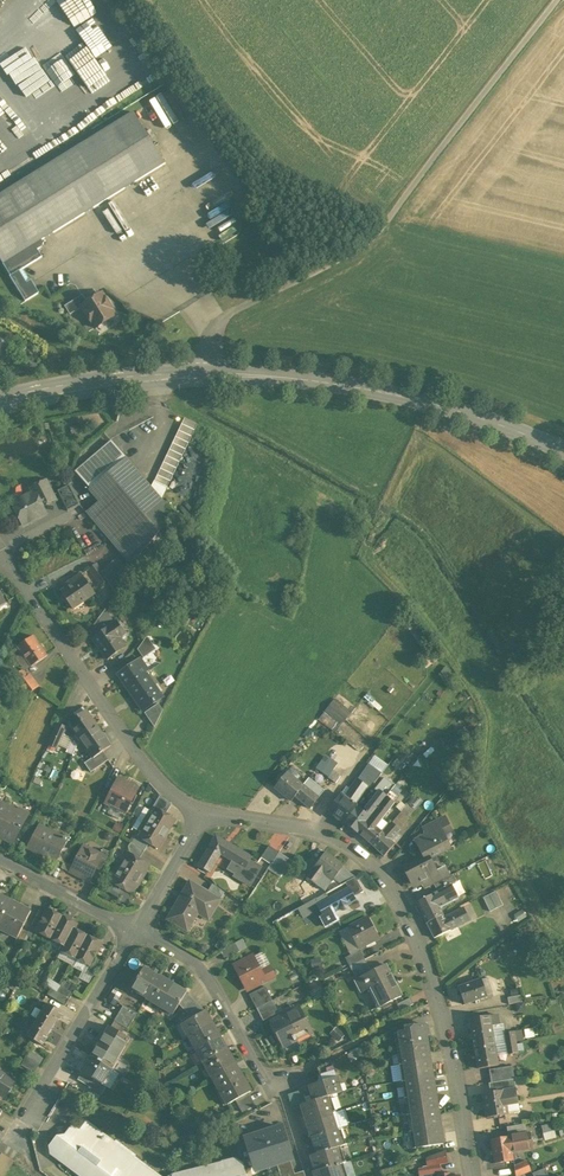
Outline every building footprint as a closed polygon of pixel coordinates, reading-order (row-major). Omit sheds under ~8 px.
[(46,28),(0,55),(0,63),(9,79),(41,60),(64,100),(71,95),(72,96),(126,64),(115,45),(89,0),(57,0),(83,42),(62,55),(46,28)] [(159,98),(149,102),(160,125),(170,120),(159,98)] [(0,195),(0,258),(3,263),(4,264),(42,240),(165,163),(134,112),(0,195)] [(30,280),(23,269),(43,257),(38,249),(43,247),(44,243),(42,240),(4,264),(3,263),(3,264),(11,276),(10,276),(26,301),(40,293),(31,279),(30,280)] [(88,303),(82,307),(95,328),(106,321),(105,320),(115,313),(103,294),(88,303)] [(83,295),(65,306),(70,315),(82,307),(88,303),(83,295)] [(90,488),(126,458),(113,441),(77,472),(90,488)] [(162,499),(126,458),(90,488),(100,500),(144,551),(175,514),(162,499)] [(46,481),(32,488),(34,491),(43,507),(55,500),(46,481)] [(80,505),(71,486),(58,492),(68,511),(80,505)] [(34,491),(25,496),(24,499),(13,504),(24,525),(46,514),(43,507),(34,491)] [(144,551),(100,500),(86,512),(132,566),(132,565),(144,551)] [(144,551),(132,565),(137,570),(179,519),(175,514),(144,551)] [(113,561),(127,581),(131,575),(118,557),(113,561)] [(127,581),(113,561),(102,572),(108,581),(117,595),(118,594),(117,593),(127,582),(127,581)] [(102,572),(96,564),(89,568),(101,585),(108,581),(102,572)] [(75,582),(61,592),(73,609),(95,593),(82,574),(73,579),(75,582)] [(105,610),(89,631),(94,637),(114,623),(106,611),(106,610),(105,610)] [(94,637),(93,638),(108,660),(126,647),(119,637),(125,634),(116,622),(114,623),(94,637)] [(33,636),(18,647),(32,667),(47,656),(33,636)] [(147,636),(138,650),(144,658),(156,649),(147,636)] [(32,667),(18,647),(11,651),(23,670),(25,672),(32,667)] [(146,673),(149,671),(141,659),(118,675),(127,687),(129,686),(146,673)] [(39,686),(30,674),(28,676),(25,672),(23,670),(16,675),(29,694),(39,686)] [(146,673),(129,686),(139,700),(137,701),(143,711),(157,701),(155,699),(161,695),(146,673)] [(351,712),(335,699),(319,719),(335,732),(346,719),(351,712)] [(159,703),(145,713),(154,727),(155,727),(163,710),(159,703)] [(100,731),(86,710),(69,722),(84,743),(100,731)] [(67,727),(58,723),(49,745),(57,749),(67,727)] [(100,731),(84,743),(94,757),(94,758),(103,752),(111,746),(100,731)] [(94,757),(85,763),(91,772),(109,760),(103,752),(94,758),(94,757)] [(328,759),(337,765),(341,759),(332,753),(328,759)] [(328,759),(324,757),(316,768),(329,777),(333,771),(337,765),(328,759)] [(81,780),(88,768),(79,763),(72,774),(81,780)] [(341,776),(333,771),(329,777),(328,777),(336,783),(341,776)] [(303,785),(287,772),(288,772),(287,772),(275,787),(276,788),(276,787),(292,800),(291,800),(292,801),(296,796),(304,786),(304,785),(303,785)] [(373,781),(362,773),(357,780),(366,787),(368,788),(373,781)] [(129,789),(132,783),(120,777),(116,783),(129,789)] [(396,784),(388,778),(383,784),(391,791),(396,784)] [(349,793),(345,798),(341,795),(330,811),(345,823),(357,806),(354,804),(366,787),(357,780),(349,793)] [(129,789),(116,783),(107,802),(126,812),(139,786),(132,783),(129,789)] [(391,791),(383,784),(377,790),(379,792),(380,791),(386,797),(387,797),(391,791)] [(455,785),(450,791),(450,792),(446,797),(449,799),(454,794),(453,794),(459,788),(455,785)] [(310,791),(304,786),(296,796),(310,808),(319,798),(319,797),(321,795),(313,788),(310,791)] [(415,793),(408,788),(405,792),(412,797),(415,793)] [(357,806),(345,823),(358,833),(371,817),(386,797),(380,791),(379,792),(364,812),(357,806)] [(399,797),(391,791),(387,797),(395,802),(399,797)] [(172,804),(160,795),(151,811),(154,813),(157,809),(166,814),(172,804)] [(404,796),(396,806),(400,811),(407,804),(409,801),(404,796)] [(371,817),(358,833),(372,844),(382,832),(377,827),(395,803),(395,802),(387,797),(386,797),(371,817)] [(0,802),(0,836),(2,837),(2,836),(14,842),(29,814),(19,809),(18,811),(1,802),(0,802)] [(407,804),(400,811),(408,817),(414,810),(407,804)] [(166,814),(157,809),(154,813),(151,811),(145,821),(165,833),(169,827),(172,826),(175,820),(166,814)] [(445,816),(426,826),(431,824),(435,831),(440,829),(450,825),(445,816)] [(165,833),(145,821),(139,831),(142,833),(140,837),(150,843),(158,848),(162,842),(162,839),(165,833)] [(383,833),(382,832),(372,844),(384,856),(395,844),(391,840),(400,830),(392,822),(383,833)] [(64,838),(39,825),(27,847),(57,862),(58,860),(64,847),(68,840),(67,839),(67,838),(64,837),(64,838)] [(162,839),(162,842),(172,826),(169,827),(165,833),(162,839)] [(435,831),(419,840),(427,855),(429,858),(450,847),(440,829),(435,831)] [(150,843),(140,837),(142,833),(139,831),(132,843),(144,851),(145,851),(150,843)] [(252,858),(217,837),(199,866),(210,872),(221,853),(232,860),(241,865),(235,877),(249,885),(260,867),(250,861),(252,858)] [(132,843),(131,843),(129,847),(130,852),(129,853),(139,859),(144,851),(132,843)] [(279,852),(269,845),(261,857),(271,864),(279,852)] [(100,855),(83,846),(70,872),(77,875),(80,869),(93,875),(96,869),(103,856),(100,855)] [(71,850),(64,847),(58,860),(64,863),(71,850)] [(103,856),(96,869),(102,872),(112,853),(103,849),(100,855),(103,856)] [(292,860),(279,852),(271,864),(283,872),(292,860)] [(326,852),(307,877),(321,888),(323,890),(324,889),(331,880),(333,881),(334,879),(343,867),(344,866),(326,852)] [(139,859),(129,853),(127,856),(128,856),(123,858),(118,866),(140,879),(148,864),(139,859)] [(427,855),(406,866),(416,884),(422,881),(437,873),(436,872),(429,858),(427,855)] [(225,871),(235,877),(241,865),(232,860),(225,871)] [(140,879),(118,866),(113,874),(114,879),(112,882),(114,883),(111,889),(111,892),(120,897),(121,895),(125,889),(131,893),(140,879)] [(355,877),(343,867),(334,879),(342,885),(346,882),(355,877)] [(445,868),(436,872),(437,873),(422,881),(425,889),(434,884),(450,876),(445,868)] [(80,869),(77,875),(90,881),(93,875),(80,869)] [(453,875),(450,876),(434,884),(438,891),(450,885),(456,881),(453,875)] [(301,885),(312,893),(321,888),(307,877),(301,885)] [(363,891),(355,877),(346,882),(349,888),(350,888),(354,896),(363,891)] [(208,892),(190,881),(168,919),(188,931),(188,930),(186,929),(196,912),(209,919),(220,900),(217,898),(218,898),(208,892)] [(225,892),(213,884),(208,892),(218,898),(217,898),(220,900),(225,892)] [(424,898),(424,899),(417,902),(427,923),(443,915),(440,908),(457,899),(450,885),(438,891),(432,894),(433,895),(425,898),(425,897),(424,898)] [(323,890),(321,888),(312,893),(315,899),(326,893),(328,892),(324,889),(323,890)] [(330,899),(326,893),(315,899),(315,900),(319,908),(324,916),(321,917),(326,926),(339,920),(334,912),(340,908),(341,910),(343,910),(345,910),(346,909),(347,908),(348,906),(347,904),(356,900),(354,896),(350,888),(349,888),(330,899)] [(131,893),(125,889),(121,895),(131,901),(134,896),(131,894),(131,893)] [(496,892),(483,898),(490,912),(503,905),(496,892)] [(312,893),(288,907),(291,912),(298,909),(315,900),(315,899),(312,893)] [(12,901),(0,896),(0,925),(12,901)] [(315,900),(298,909),(303,917),(319,908),(315,900)] [(12,901),(0,925),(0,929),(18,937),(18,938),(23,929),(32,911),(12,901)] [(464,908),(444,917),(443,915),(427,923),(435,938),(470,921),(464,908)] [(62,917),(49,910),(49,909),(42,922),(37,931),(38,932),(38,931),(51,938),(51,939),(63,917),(62,916),(62,917)] [(63,917),(51,939),(52,939),(65,945),(65,946),(74,929),(77,924),(76,924),(63,917)] [(369,917),(339,932),(351,955),(359,951),(358,949),(359,949),(358,946),(378,936),(379,938),(380,938),(369,917)] [(29,932),(27,936),(34,939),(38,932),(37,931),(42,922),(36,919),(29,932)] [(29,932),(23,929),(18,938),(18,937),(16,942),(22,945),(27,936),(29,932)] [(74,929),(65,946),(58,958),(72,965),(76,958),(87,936),(74,929)] [(101,943),(88,937),(88,936),(87,936),(76,958),(90,965),(89,965),(90,965),(95,957),(102,943),(101,943)] [(220,939),(215,946),(220,950),(226,942),(220,939)] [(236,943),(221,951),(225,960),(240,951),(236,943)] [(351,955),(346,957),(351,966),(365,959),(360,950),(351,955)] [(267,982),(254,956),(235,966),(245,985),(256,980),(259,986),(267,982)] [(95,957),(90,965),(89,965),(85,973),(93,977),(102,961),(95,957)] [(365,959),(351,966),(357,979),(371,972),(365,959)] [(357,979),(356,979),(362,992),(371,988),(381,1007),(402,996),(385,964),(371,972),(357,979)] [(160,976),(145,967),(131,989),(146,998),(160,976)] [(21,978),(9,971),(2,984),(15,990),(21,978)] [(174,985),(160,976),(146,998),(161,1007),(174,985)] [(73,991),(77,984),(67,978),(63,985),(73,991)] [(482,979),(459,987),(465,1004),(488,996),(482,979)] [(248,992),(259,986),(256,980),(245,985),(248,992)] [(57,992),(61,986),(55,982),(51,988),(57,992)] [(187,992),(174,985),(161,1007),(173,1015),(180,1004),(187,993),(187,992)] [(73,993),(61,986),(57,992),(69,1000),(73,993)] [(266,986),(250,995),(257,1009),(273,1000),(266,986)] [(57,992),(51,988),(48,994),(66,1005),(69,1000),(57,992)] [(193,999),(187,993),(180,1004),(184,1008),(193,999)] [(521,995),(508,998),(509,1004),(522,1002),(521,995)] [(411,998),(398,1004),(401,1010),(414,1004),(411,998)] [(193,999),(184,1008),(189,1013),(198,1004),(193,999)] [(63,1013),(42,1000),(39,1004),(44,1007),(37,1020),(53,1030),(63,1013)] [(273,1000),(257,1009),(264,1021),(279,1013),(273,1000)] [(198,1004),(189,1013),(193,1018),(205,1011),(198,1004)] [(526,1014),(525,1004),(517,1004),(518,1014),(526,1014)] [(137,1014),(124,1005),(120,1011),(123,1013),(122,1013),(134,1020),(137,1014)] [(299,1007),(272,1021),(283,1042),(293,1037),(295,1042),(297,1040),(296,1039),(311,1032),(299,1007)] [(134,1020),(122,1013),(123,1013),(120,1011),(115,1021),(128,1029),(134,1020)] [(193,1018),(183,1024),(190,1036),(213,1024),(205,1011),(193,1018)] [(490,1015),(470,1019),(472,1029),(491,1026),(491,1023),(490,1015)] [(53,1030),(37,1020),(29,1032),(24,1029),(22,1033),(43,1046),(53,1030)] [(491,1023),(491,1026),(495,1045),(506,1044),(504,1033),(502,1020),(497,1021),(491,1023)] [(128,1029),(115,1021),(111,1027),(126,1035),(129,1029),(128,1029)] [(408,1022),(393,1030),(394,1034),(395,1034),(395,1033),(410,1031),(410,1029),(411,1028),(408,1022)] [(213,1024),(190,1036),(197,1049),(220,1036),(213,1024)] [(426,1025),(416,1026),(414,1028),(411,1028),(410,1029),(410,1031),(395,1033),(395,1034),(397,1047),(400,1047),(427,1043),(426,1035),(428,1035),(429,1034),(427,1026),(426,1025)] [(111,1027),(109,1026),(91,1057),(91,1056),(112,1069),(113,1069),(131,1038),(126,1035),(111,1027)] [(491,1026),(472,1029),(475,1049),(495,1045),(491,1026)] [(338,1027),(333,1030),(338,1039),(344,1036),(338,1027)] [(514,1031),(516,1042),(524,1041),(522,1030),(514,1031)] [(514,1031),(504,1033),(506,1044),(516,1042),(514,1031)] [(220,1036),(197,1049),(204,1062),(227,1049),(220,1036)] [(516,1042),(506,1044),(508,1054),(518,1053),(516,1042)] [(427,1043),(400,1047),(401,1053),(399,1053),(401,1064),(430,1060),(427,1043)] [(506,1044),(495,1045),(497,1056),(508,1054),(506,1044)] [(495,1045),(475,1049),(479,1069),(498,1065),(497,1056),(495,1045)] [(27,1057),(40,1064),(45,1056),(33,1049),(27,1057)] [(227,1049),(204,1062),(212,1077),(235,1064),(227,1049)] [(112,1069),(91,1056),(91,1057),(88,1062),(82,1072),(84,1073),(96,1080),(103,1085),(113,1069),(112,1069)] [(40,1064),(27,1057),(23,1065),(35,1073),(40,1064)] [(324,1081),(310,1086),(314,1100),(328,1096),(341,1092),(331,1060),(318,1068),(320,1075),(321,1075),(324,1081)] [(430,1060),(401,1064),(403,1076),(404,1075),(405,1081),(433,1077),(430,1060)] [(235,1064),(212,1077),(228,1105),(236,1100),(249,1093),(251,1092),(235,1064)] [(513,1066),(489,1070),(492,1083),(515,1079),(513,1066)] [(2,1095),(4,1092),(8,1094),(16,1081),(0,1072),(0,1094),(2,1095)] [(96,1080),(84,1073),(79,1081),(92,1088),(96,1080)] [(433,1077),(405,1081),(406,1086),(404,1087),(406,1098),(435,1093),(433,1077)] [(492,1083),(489,1083),(491,1092),(504,1090),(516,1088),(515,1079),(492,1083)] [(96,1080),(92,1088),(99,1092),(103,1085),(96,1080)] [(516,1088),(504,1090),(506,1106),(519,1104),(516,1088)] [(302,1090),(288,1095),(292,1107),(306,1102),(302,1090)] [(491,1092),(483,1094),(487,1118),(508,1114),(506,1106),(504,1090),(491,1092)] [(249,1093),(236,1100),(243,1112),(256,1105),(249,1093)] [(435,1093),(406,1098),(408,1109),(409,1109),(410,1114),(438,1110),(435,1093)] [(314,1100),(302,1104),(307,1121),(335,1112),(332,1101),(330,1102),(328,1096),(314,1100)] [(369,1101),(348,1106),(351,1118),(372,1112),(369,1101)] [(519,1104),(506,1106),(508,1114),(520,1112),(519,1104)] [(438,1110),(410,1114),(411,1120),(409,1120),(411,1131),(441,1127),(438,1110)] [(339,1112),(342,1125),(348,1124),(344,1111),(339,1112)] [(335,1112),(307,1121),(312,1137),(339,1129),(337,1123),(339,1123),(335,1112)] [(116,1140),(115,1142),(87,1120),(80,1130),(73,1125),(65,1134),(57,1136),(49,1146),(51,1154),(80,1175),(161,1175),(135,1157),(136,1155),(116,1140)] [(554,1122),(541,1124),(545,1139),(557,1137),(554,1122)] [(525,1124),(507,1127),(509,1137),(510,1136),(510,1137),(526,1134),(526,1133),(525,1124)] [(275,1131),(261,1135),(260,1134),(245,1139),(250,1152),(251,1151),(256,1166),(278,1159),(279,1163),(293,1158),(283,1127),(274,1129),(275,1131)] [(441,1127),(411,1131),(413,1143),(415,1142),(416,1148),(412,1148),(412,1149),(443,1144),(441,1127)] [(339,1129),(312,1137),(317,1153),(338,1147),(344,1145),(342,1139),(344,1139),(340,1128),(339,1129)] [(509,1137),(491,1139),(495,1164),(514,1160),(512,1149),(532,1146),(529,1133),(526,1133),(526,1134),(510,1137),(510,1136),(509,1137)] [(338,1147),(317,1153),(317,1154),(312,1155),(316,1171),(317,1171),(343,1163),(345,1162),(341,1151),(340,1152),(338,1147)] [(446,1151),(426,1158),(427,1166),(440,1164),(448,1163),(446,1151)] [(2,1153),(0,1157),(0,1175),(5,1175),(14,1161),(2,1153)] [(195,1175),(247,1175),(243,1163),(235,1158),(222,1161),(222,1162),(217,1170),(208,1172),(208,1173),(195,1175)] [(304,1171),(295,1174),(291,1161),(278,1166),(281,1175),(306,1175),(304,1171)] [(514,1163),(516,1175),(519,1175),(531,1171),(527,1161),(514,1163)] [(222,1162),(173,1174),(173,1175),(195,1175),(208,1173),(208,1172),(217,1170),(222,1162)] [(317,1171),(316,1171),(314,1171),(316,1175),(345,1175),(344,1174),(346,1174),(343,1163),(317,1171)] [(427,1166),(423,1167),(423,1168),(419,1169),(420,1175),(441,1172),(440,1164),(427,1166)] [(533,1173),(534,1175),(549,1175),(546,1168),(533,1173)]
